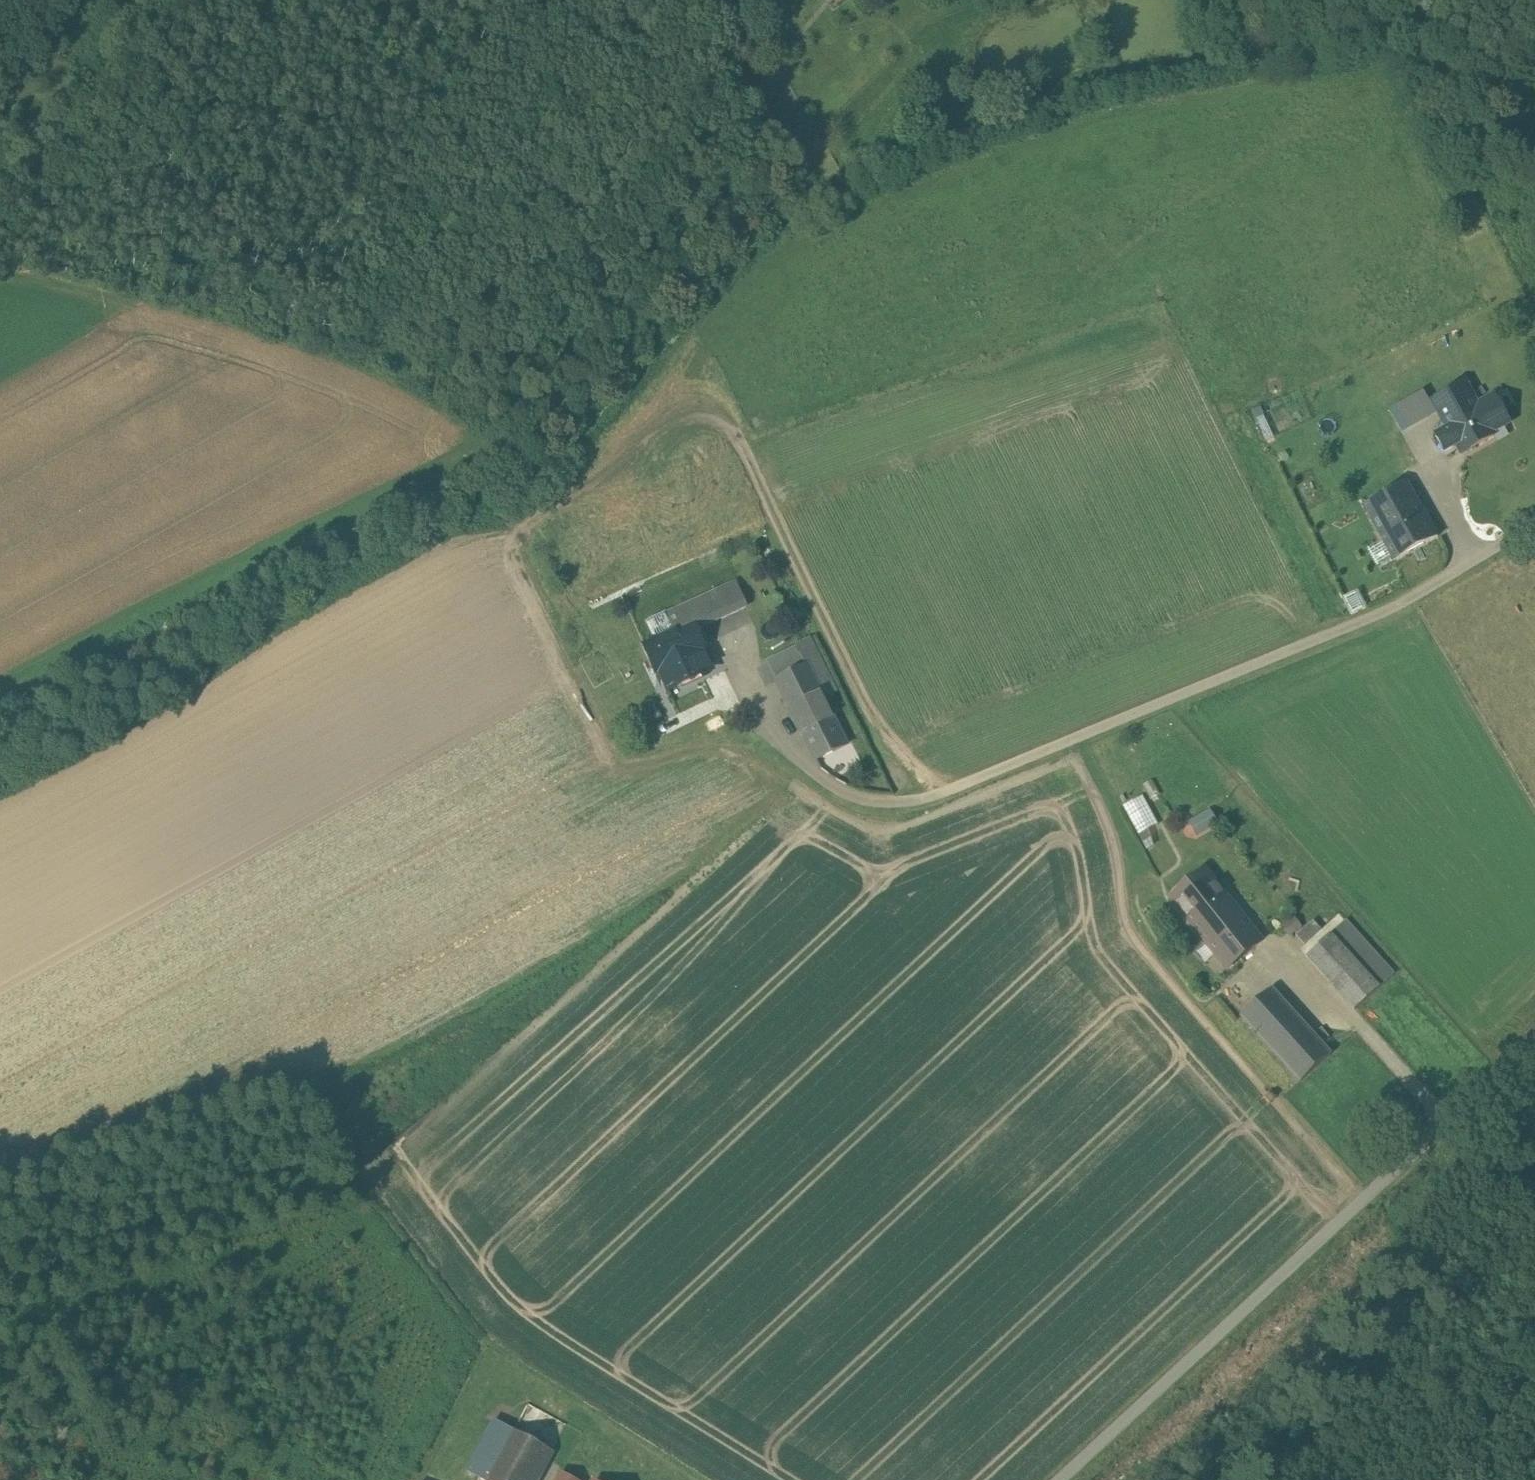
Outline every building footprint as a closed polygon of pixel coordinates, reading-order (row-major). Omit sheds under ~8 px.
[(1496,398),(1479,407),(1466,382),(1434,399),(1447,425),(1436,431),(1445,448),(1456,442),(1463,455),(1495,438),(1513,429),(1496,398)] [(1264,405),(1255,409),(1268,438),(1277,434),(1264,405)] [(1407,484),(1365,508),(1392,557),(1434,534),(1407,484)] [(644,646),(664,690),(711,669),(691,625),(644,646)] [(800,645),(766,661),(813,759),(847,743),(800,645)] [(1126,803),(1140,834),(1162,824),(1147,793),(1126,803)] [(1200,833),(1221,824),(1214,808),(1193,818),(1200,833)] [(1208,869),(1169,899),(1222,968),(1261,938),(1208,869)] [(1314,916),(1302,935),(1312,942),(1325,923),(1314,916)] [(1344,920),(1306,955),(1353,1008),(1392,973),(1344,920)] [(1272,993),(1243,1018),(1296,1079),(1325,1054),(1272,993)] [(477,1477),(483,1479),(537,1479),(552,1452),(515,1431),(496,1420),(467,1472),(477,1477)]
